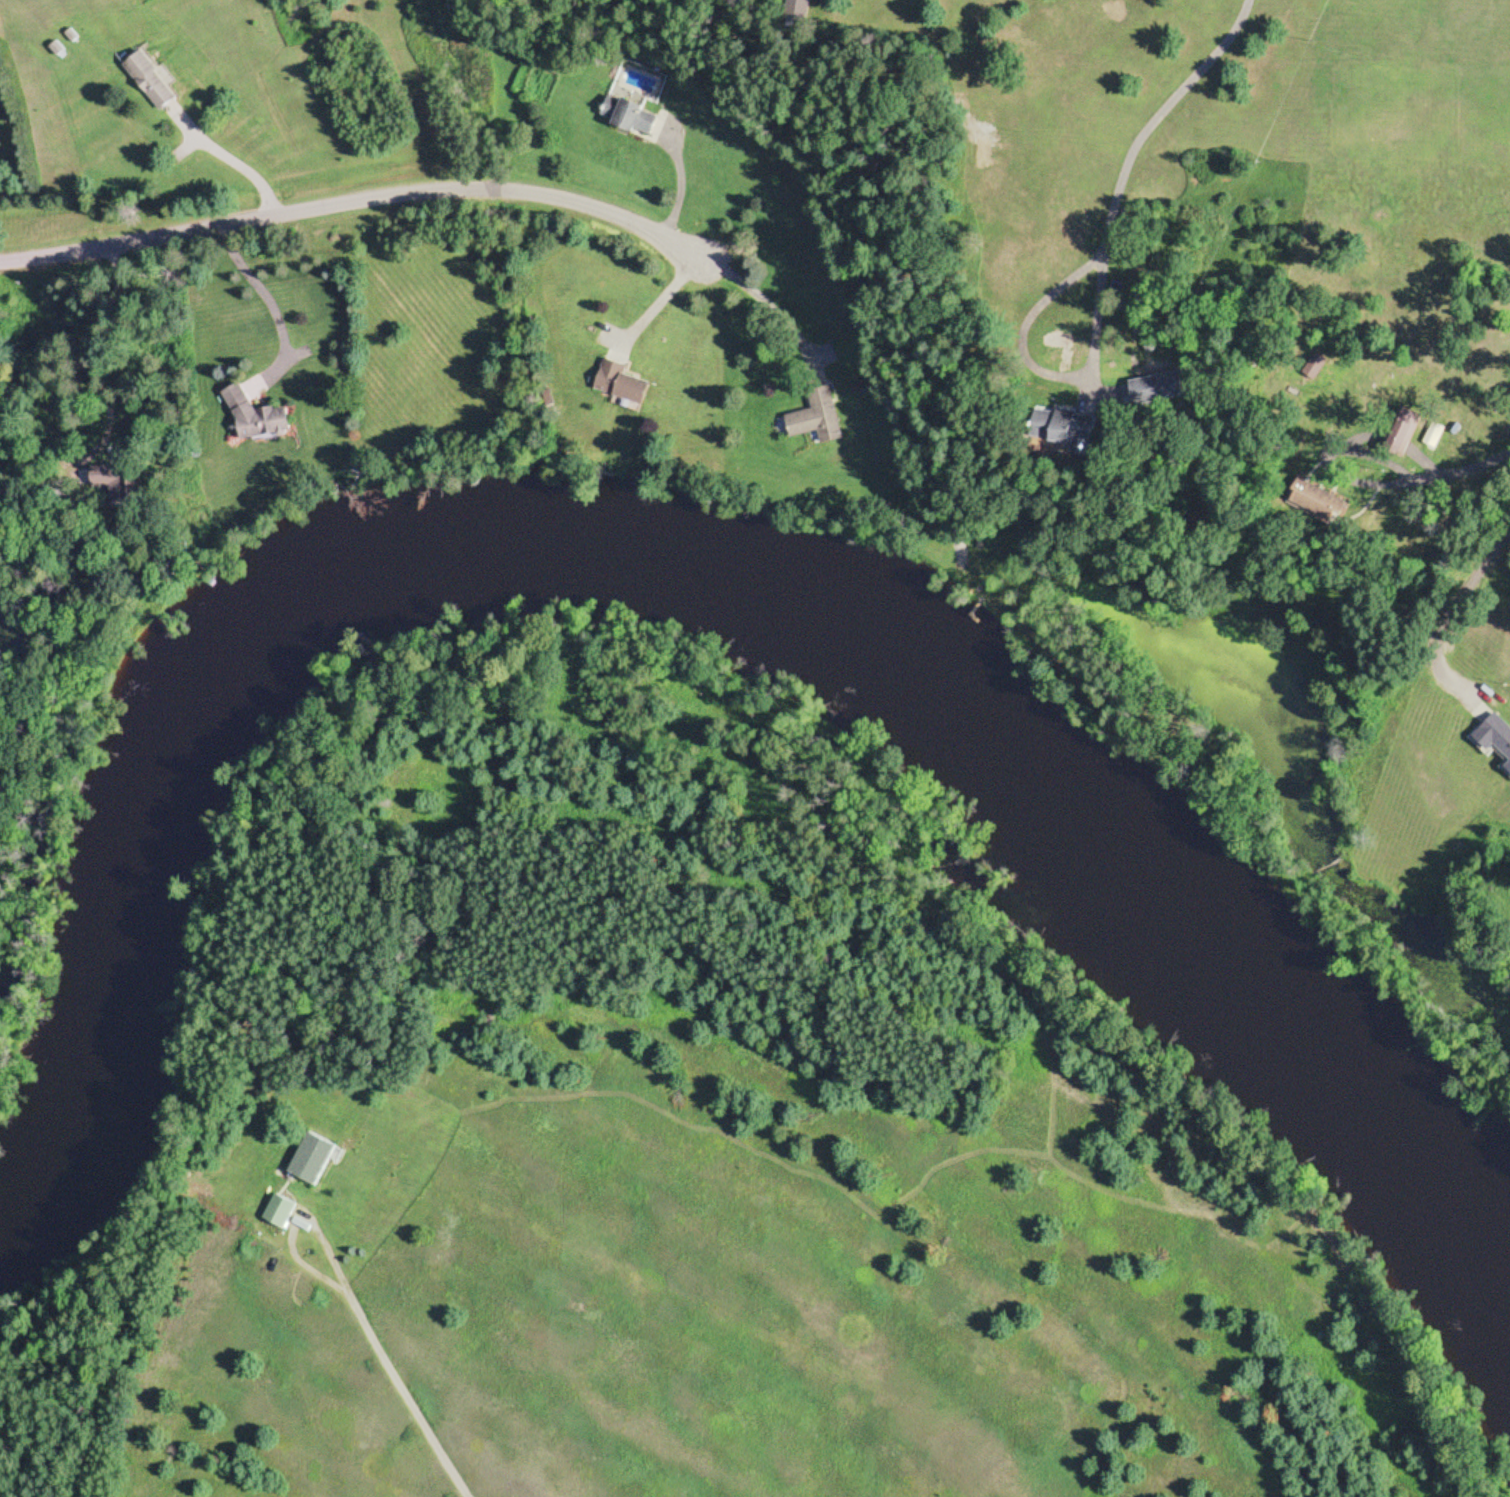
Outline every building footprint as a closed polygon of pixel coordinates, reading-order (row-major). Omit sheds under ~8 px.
[(813,0),(792,0),(791,21),(813,22),(813,0)] [(142,52),(125,64),(160,113),(177,100),(142,52)] [(645,109),(608,96),(600,120),(649,137),(655,119),(644,115),(645,109)] [(625,376),(627,368),(605,361),(596,393),(645,408),(652,385),(625,376)] [(223,394),(252,446),(293,424),(285,409),(278,413),(274,405),(258,414),(241,383),(223,394)] [(793,439),(820,433),(823,445),(843,441),(832,386),(809,391),(813,411),(788,416),(793,439)] [(1390,453),(1410,458),(1421,414),(1401,409),(1390,453)] [(1040,410),(1039,443),(1094,446),(1096,412),(1040,410)] [(1436,449),(1446,429),(1434,423),(1424,444),(1436,449)] [(95,483),(131,483),(131,468),(95,468),(95,483)] [(1302,482),(1292,506),(1343,528),(1353,504),(1302,482)] [(1494,713),(1470,739),(1488,757),(1494,751),(1505,761),(1500,767),(1509,777),(1509,728),(1494,713)] [(291,1174),(320,1187),(339,1145),(311,1132),(291,1174)] [(288,1229),(299,1203),(277,1195),(267,1220),(288,1229)]
